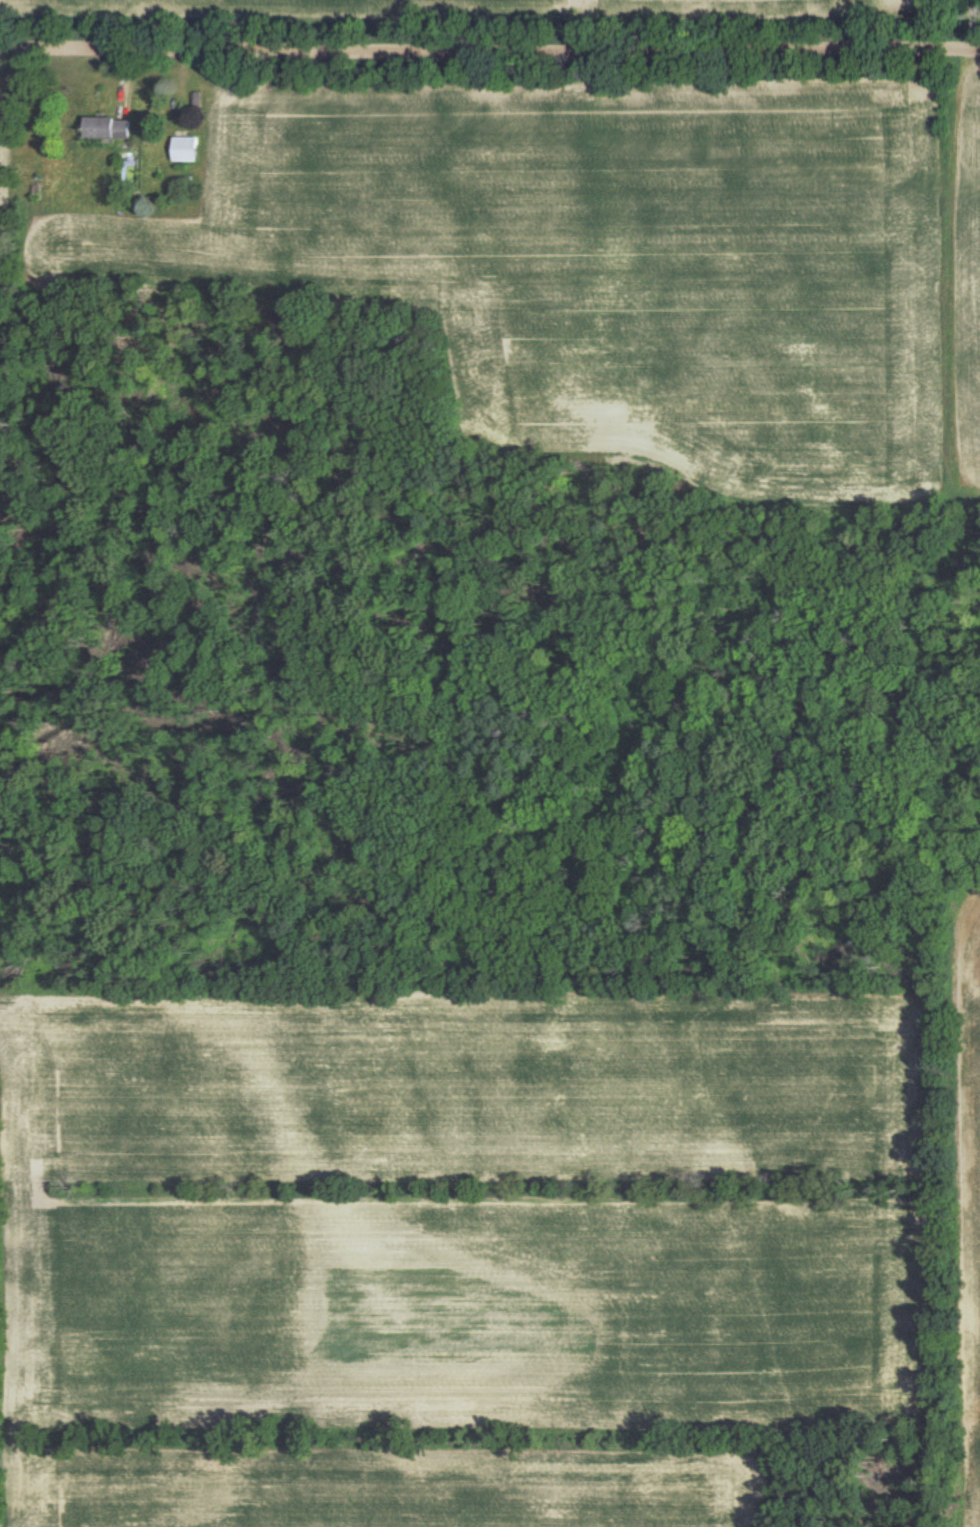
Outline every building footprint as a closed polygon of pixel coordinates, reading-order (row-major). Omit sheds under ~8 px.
[(81,139),(128,139),(128,118),(81,117),(81,139)] [(196,161),(196,136),(170,136),(170,161),(196,161)]
